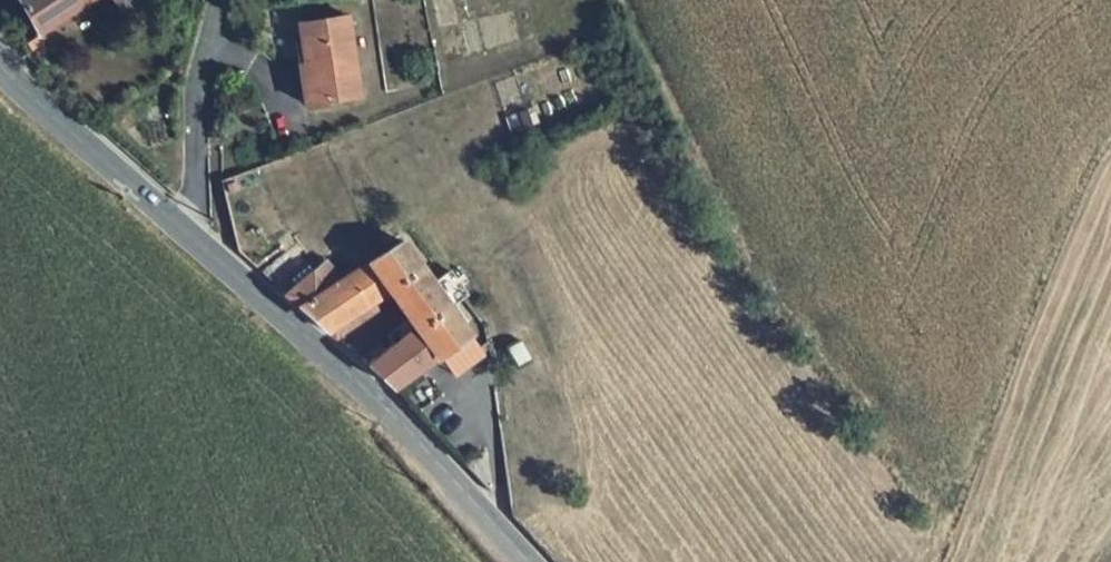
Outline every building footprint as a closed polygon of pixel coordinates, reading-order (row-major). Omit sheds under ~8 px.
[(39,30),(88,0),(24,0),(39,30)] [(143,0),(114,0),(120,11),(143,0)] [(290,70),(301,111),(320,107),(359,99),(340,20),(290,29),(300,68),(290,70)] [(446,352),(461,371),(480,358),(402,243),(344,282),(329,292),(314,275),(289,293),(338,335),(353,324),(349,318),(393,290),(416,326),(368,361),(382,372),(395,388),(446,352)] [(314,275),(329,292),(344,282),(331,264),(314,275)]
